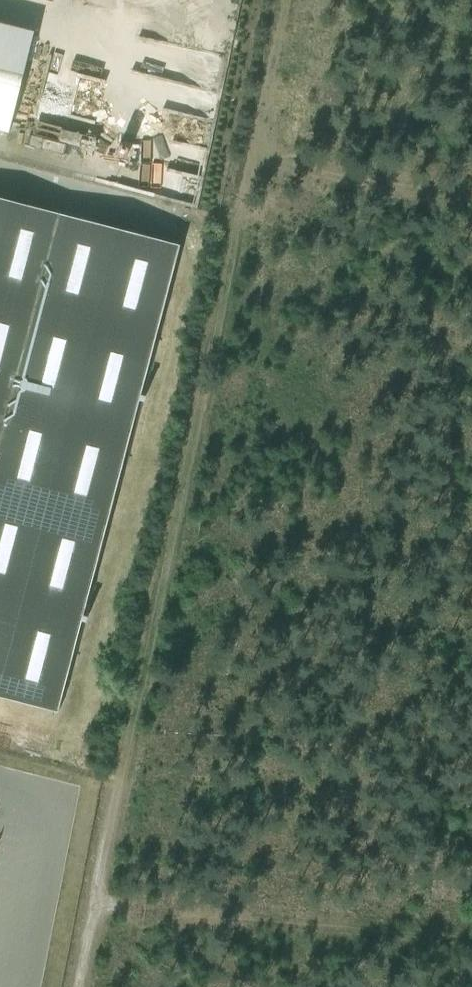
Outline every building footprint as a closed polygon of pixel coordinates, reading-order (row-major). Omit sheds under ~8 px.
[(35,37),(0,28),(0,135),(9,137),(35,37)] [(57,710),(176,248),(0,201),(0,696),(57,710)]
